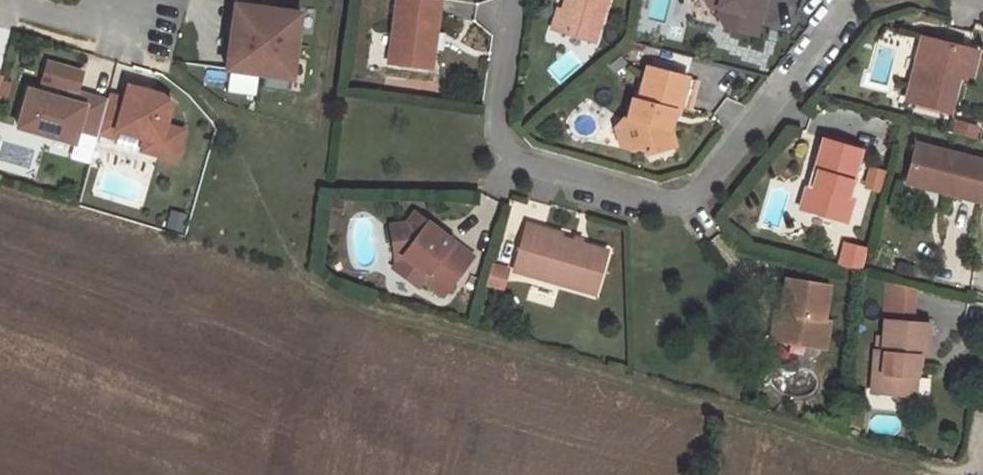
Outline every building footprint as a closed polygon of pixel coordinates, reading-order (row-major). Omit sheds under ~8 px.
[(384,64),(420,69),(425,32),(432,33),(436,0),(393,0),(384,64)] [(552,29),(560,31),(566,13),(564,12),(568,0),(561,0),(552,29)] [(564,12),(566,13),(560,31),(592,42),(606,0),(568,0),(564,12)] [(706,4),(719,8),(728,10),(723,27),(755,36),(765,0),(703,0),(706,4)] [(233,4),(224,70),(289,79),(298,14),(233,4)] [(728,10),(719,8),(717,16),(723,27),(728,10)] [(427,70),(432,33),(425,32),(420,69),(427,70)] [(969,50),(925,38),(909,101),(952,113),(961,78),(969,50)] [(981,53),(969,50),(961,78),(973,81),(981,53)] [(26,92),(15,128),(72,145),(75,133),(94,138),(96,133),(104,105),(82,99),(79,108),(65,104),(67,95),(74,97),(80,77),(45,66),(39,86),(41,87),(38,96),(26,92)] [(636,81),(627,117),(622,119),(631,150),(642,147),(644,154),(673,146),(668,128),(672,111),(676,113),(678,108),(686,110),(694,80),(646,68),(642,83),(636,81)] [(107,94),(104,105),(96,133),(113,137),(115,130),(144,138),(159,142),(155,155),(174,160),(182,132),(163,126),(170,101),(160,95),(127,85),(123,99),(107,94)] [(622,119),(614,127),(620,147),(631,150),(622,119)] [(976,138),(979,127),(954,121),(951,132),(976,138)] [(144,138),(141,150),(155,155),(159,142),(144,138)] [(866,153),(829,142),(820,173),(823,174),(811,213),(851,225),(858,202),(852,200),(866,153)] [(915,145),(905,184),(977,203),(982,182),(982,163),(915,145)] [(817,172),(805,211),(811,213),(823,174),(820,173),(817,172)] [(406,223),(390,225),(392,243),(399,242),(401,256),(426,275),(421,280),(442,296),(473,257),(414,212),(406,223)] [(561,234),(527,224),(513,271),(595,294),(607,251),(560,238),(561,234)] [(866,247),(844,241),(838,265),(860,270),(866,247)] [(399,242),(392,243),(394,262),(397,261),(421,280),(426,275),(401,256),(399,242)] [(507,266),(492,261),(485,285),(500,289),(507,266)] [(828,286),(784,279),(778,313),(777,321),(772,320),(769,342),(824,350),(829,322),(823,321),(828,286)] [(885,322),(912,324),(915,292),(886,284),(883,321),(885,322)] [(912,324),(885,322),(882,352),(874,352),(873,369),(878,370),(881,373),(879,394),(914,398),(916,372),(913,369),(914,357),(926,358),(929,326),(912,324)] [(873,369),(870,394),(879,394),(881,373),(878,370),(873,369)]
